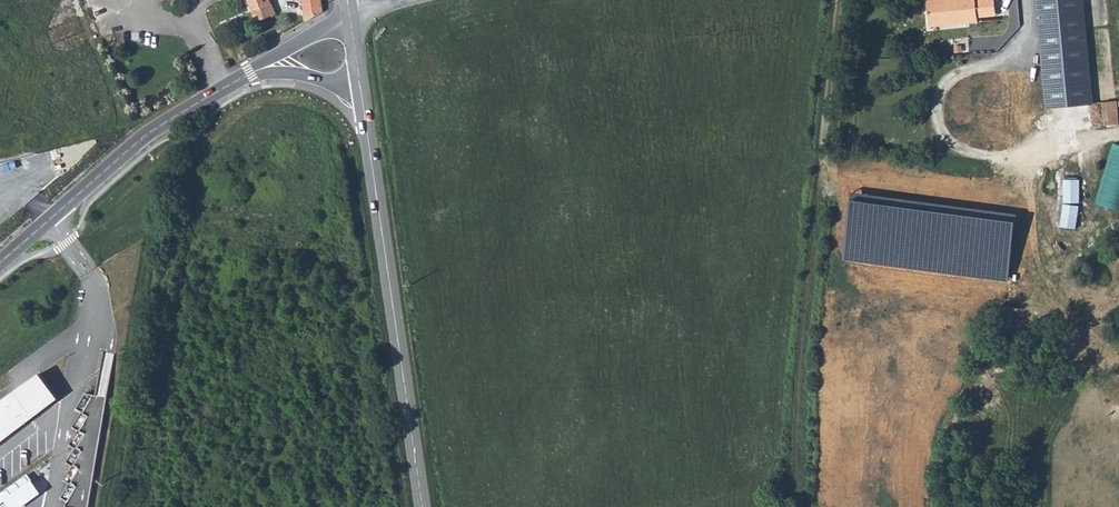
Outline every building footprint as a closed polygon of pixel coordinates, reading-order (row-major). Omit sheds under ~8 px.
[(251,13),(270,5),(268,0),(246,0),(251,13)] [(305,25),(321,15),(319,0),(302,0),(305,25)] [(925,1),(929,28),(979,21),(978,17),(997,15),(995,0),(932,0),(925,1)] [(1088,106),(1078,0),(1037,0),(1047,109),(1088,106)] [(270,5),(251,13),(258,29),(276,21),(270,5)] [(1100,104),(1102,128),(1115,127),(1113,103),(1100,104)] [(1097,201),(1118,208),(1118,143),(1114,141),(1097,201)] [(1081,177),(1065,176),(1064,201),(1080,201),(1081,177)] [(1062,225),(1077,227),(1080,203),(1064,202),(1062,225)] [(36,376),(0,401),(0,448),(59,405),(36,376)]
